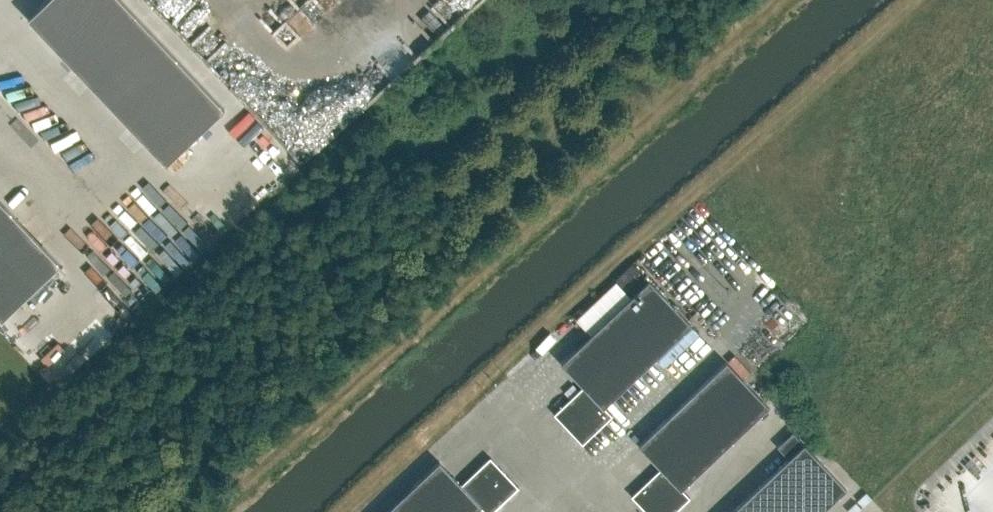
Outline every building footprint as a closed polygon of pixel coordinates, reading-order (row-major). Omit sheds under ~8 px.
[(123,0),(45,0),(27,17),(166,164),(225,108),(123,0)] [(2,320),(61,263),(0,199),(0,318),(2,320)] [(583,386),(554,414),(582,444),(612,415),(604,407),(691,324),(649,280),(631,297),(616,282),(576,320),(591,335),(561,363),(583,386)] [(727,362),(638,445),(660,468),(631,496),(647,511),(675,511),(690,497),(682,489),(769,406),(727,362)] [(846,488),(793,432),(777,447),(788,458),(732,511),(821,511),(846,488)] [(386,511),(475,511),(480,507),(485,511),(492,511),(519,487),(490,457),(461,485),(439,461),(386,511)]
